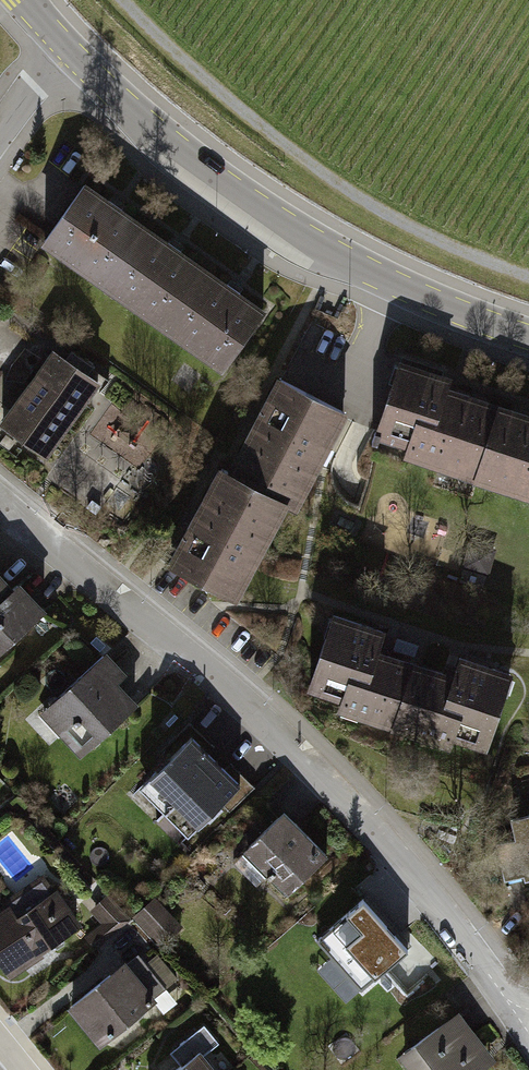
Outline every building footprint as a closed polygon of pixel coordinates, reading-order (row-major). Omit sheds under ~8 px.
[(147,223),(85,180),(41,244),(102,287),(147,223)] [(207,265),(147,223),(102,287),(162,329),(207,265)] [(268,308),(207,265),(162,329),(223,371),(268,308)] [(86,373),(54,350),(2,423),(46,455),(93,388),(100,392),(109,379),(92,367),(89,370),(89,369),(86,373)] [(501,393),(403,360),(374,446),(473,479),(501,393)] [(350,413),(279,376),(229,472),(292,504),(289,509),(298,513),(350,413)] [(501,393),(473,479),(528,498),(528,402),(501,393)] [(289,509),(292,504),(229,472),(221,467),(166,567),(239,605),(289,509)] [(13,592),(0,580),(0,606),(13,592)] [(0,606),(0,660),(41,620),(13,592),(0,606)] [(389,631),(335,612),(308,692),(341,703),(337,712),(391,731),(415,662),(382,650),(389,631)] [(415,662),(391,731),(453,751),(456,742),(490,753),(516,673),(462,656),(455,674),(415,662)] [(138,700),(102,664),(44,722),(80,758),(138,700)] [(168,818),(216,767),(189,745),(143,795),(168,818)] [(216,767),(168,818),(192,838),(235,791),(216,767)] [(512,820),(516,839),(497,845),(505,882),(514,880),(524,877),(525,883),(528,882),(528,816),(512,820)] [(282,820),(241,860),(282,901),(322,861),(282,820)] [(0,916),(0,969),(6,978),(81,928),(50,879),(0,916)] [(135,914),(162,943),(184,923),(156,894),(135,914)] [(364,894),(306,946),(352,997),(410,945),(364,894)] [(121,961),(62,1008),(89,1041),(148,994),(121,961)] [(395,1060),(403,1069),(487,1069),(499,1061),(463,1012),(395,1060)] [(190,1069),(209,1069),(201,1061),(190,1069)]
